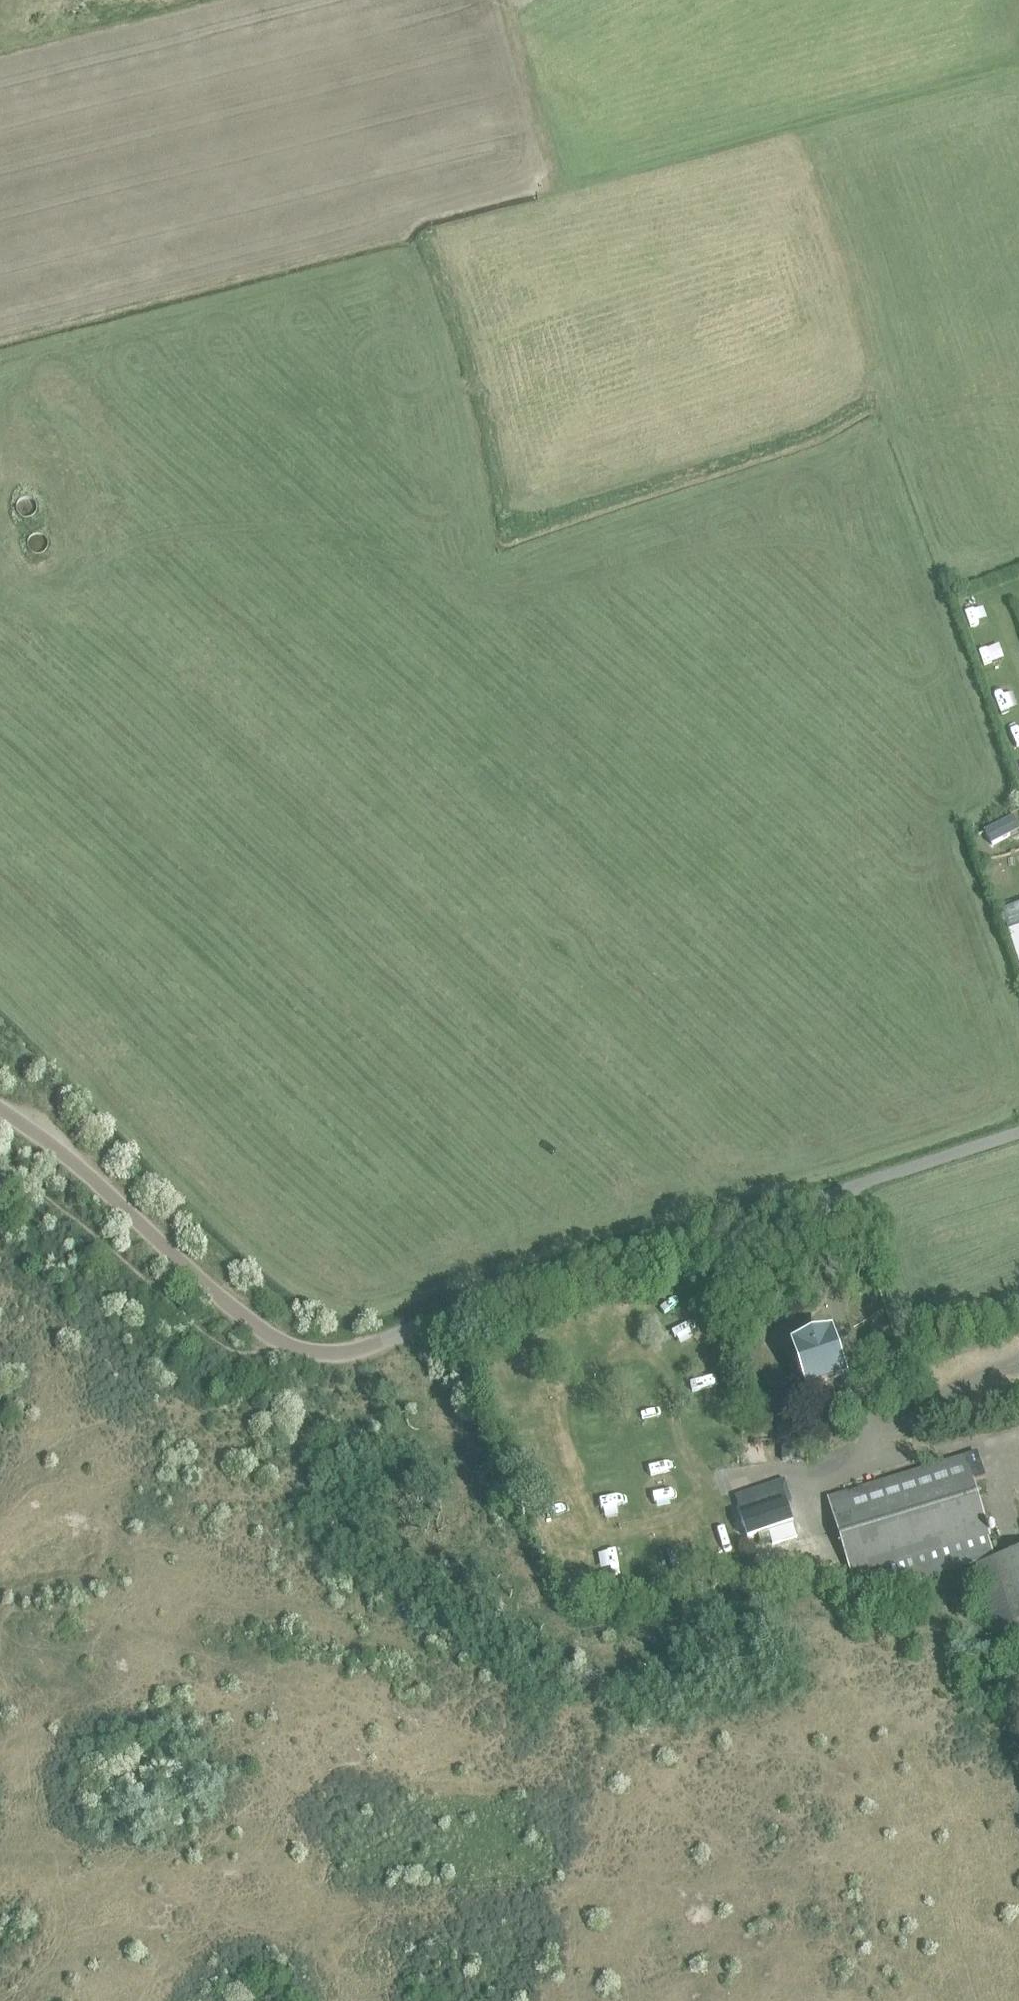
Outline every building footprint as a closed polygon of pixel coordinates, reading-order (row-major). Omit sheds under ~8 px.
[(984,832),(990,844),(1018,829),(1018,828),(1014,817),(984,832)] [(1002,909),(1003,913),(1009,929),(1018,961),(1018,903),(1002,909)] [(795,1349),(801,1367),(808,1388),(844,1376),(831,1337),(795,1349)] [(779,1428),(783,1465),(800,1463),(796,1426),(779,1428)] [(856,1581),(877,1574),(883,1590),(995,1558),(989,1537),(991,1537),(972,1482),(985,1478),(977,1454),(829,1503),(856,1581)] [(737,1505),(739,1510),(749,1539),(757,1536),(760,1542),(768,1539),(771,1545),(798,1535),(781,1489),(737,1505)] [(998,1559),(977,1565),(998,1642),(1018,1636),(1018,1553),(998,1559)]
